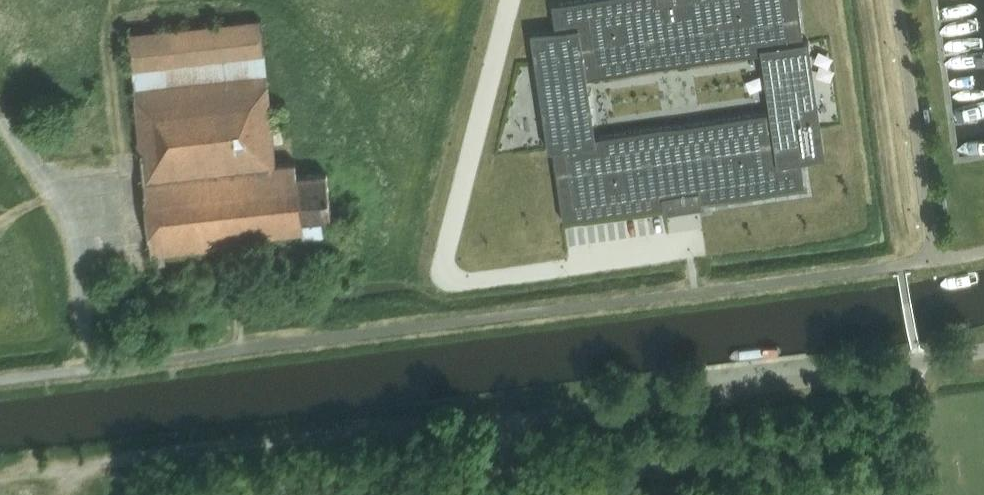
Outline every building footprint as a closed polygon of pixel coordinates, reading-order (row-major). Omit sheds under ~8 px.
[(554,25),(527,29),(532,60),(532,63),(544,147),(549,146),(549,148),(559,218),(662,203),(661,195),(699,189),(700,197),(804,182),(800,158),(825,154),(821,126),(820,123),(809,40),(808,37),(808,36),(802,37),(797,0),(550,0),(554,25)] [(275,163),(263,38),(261,18),(129,33),(152,255),(258,243),(258,237),(321,230),(320,217),(331,216),(326,171),(297,174),(295,161),(275,163)] [(211,262),(190,264),(191,273),(212,271),(211,262)]
